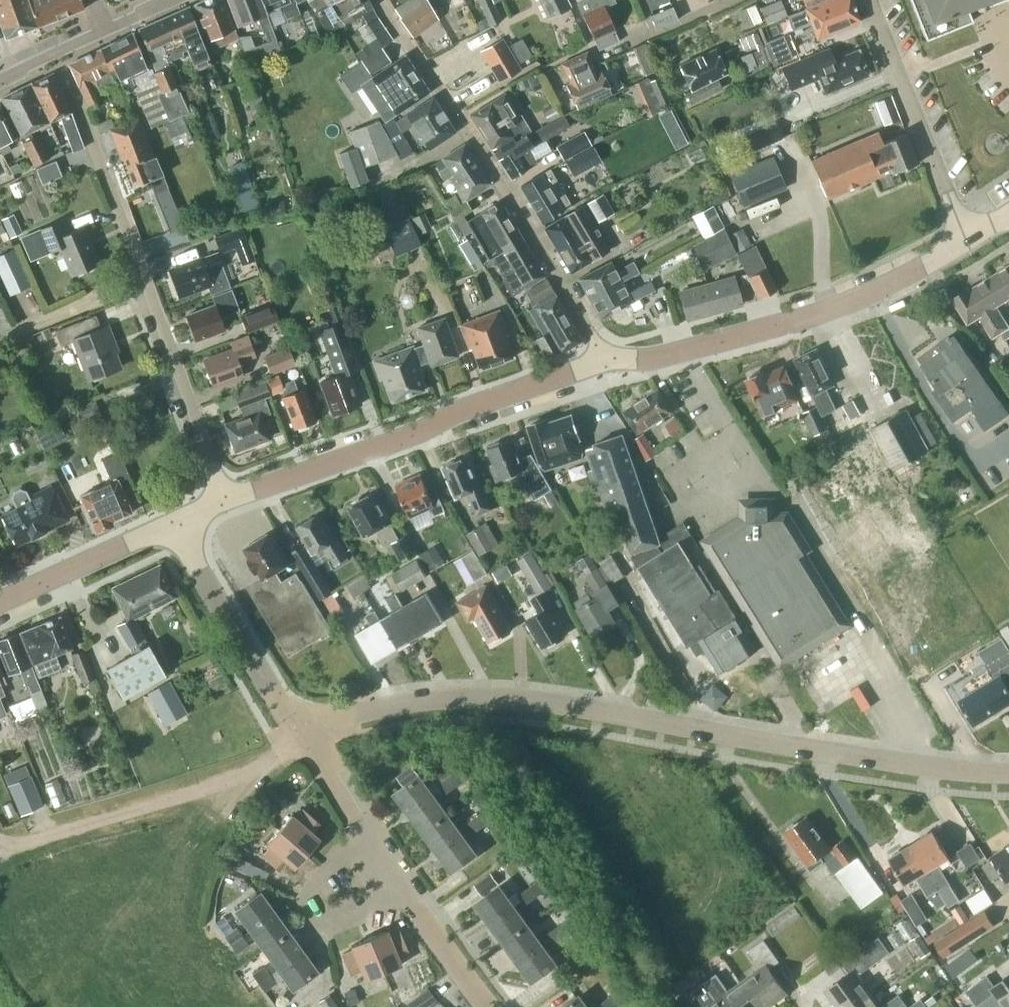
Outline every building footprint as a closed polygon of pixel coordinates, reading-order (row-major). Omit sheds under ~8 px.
[(6,38),(37,26),(28,0),(0,0),(0,21),(6,38)] [(37,26),(84,8),(81,0),(29,0),(37,26)] [(234,28),(223,0),(203,0),(194,4),(208,40),(207,41),(212,49),(238,37),(234,28)] [(267,40),(256,44),(261,57),(280,51),(267,13),(266,11),(262,0),(228,0),(238,25),(257,17),(263,33),(264,32),(267,40)] [(296,2),(295,0),(262,0),(266,11),(281,5),(286,18),(300,13),(295,3),(296,2)] [(340,25),(372,7),(368,0),(325,0),(327,3),(314,10),(328,33),(340,25)] [(395,9),(401,18),(401,19),(412,34),(418,30),(437,16),(427,0),(407,0),(395,9)] [(492,0),(477,0),(489,26),(502,20),(492,0)] [(549,18),(571,8),(567,0),(540,0),(549,18)] [(604,7),(616,1),(616,0),(582,0),(576,3),(582,14),(593,39),(594,39),(599,50),(619,41),(615,30),(604,7)] [(651,9),(670,1),(670,0),(647,0),(651,9)] [(781,0),(778,0),(759,7),(766,24),(787,15),(781,0)] [(860,22),(852,0),(828,0),(787,16),(793,30),(811,23),(817,38),(860,22)] [(925,39),(972,21),(968,10),(976,7),(977,9),(1001,0),(910,0),(925,39)] [(762,21),(754,3),(738,10),(745,28),(762,21)] [(650,15),(656,28),(678,19),(672,6),(650,15)] [(212,63),(189,7),(164,18),(173,39),(182,36),(182,35),(196,70),(212,63)] [(391,60),(382,47),(393,39),(377,15),(361,26),(376,48),(360,59),(370,74),(391,60)] [(161,45),(167,61),(183,54),(182,51),(187,49),(182,36),(173,39),(164,18),(139,29),(148,51),(161,45)] [(189,113),(178,86),(177,86),(168,66),(167,61),(161,45),(148,51),(156,71),(154,72),(152,67),(147,69),(133,32),(100,49),(115,82),(119,80),(125,94),(135,90),(151,128),(164,122),(176,150),(193,142),(183,115),(189,113)] [(793,57),(783,34),(763,42),(773,66),(793,57)] [(490,66),(511,54),(502,38),(481,51),(490,66)] [(532,57),(522,38),(510,44),(520,63),(532,57)] [(646,42),(632,48),(637,60),(651,54),(646,42)] [(829,48),(782,67),(791,89),(802,84),(819,77),(825,93),(869,74),(858,49),(834,59),(829,48)] [(116,85),(115,82),(100,49),(69,64),(89,109),(101,103),(98,96),(99,96),(99,94),(97,94),(94,86),(98,85),(102,92),(116,85)] [(717,77),(726,73),(715,49),(680,65),(691,90),(685,92),(690,103),(722,87),(717,77)] [(600,69),(596,71),(587,51),(561,63),(570,83),(566,85),(577,110),(612,94),(600,69)] [(500,82),(520,69),(511,54),(490,66),(500,82)] [(402,110),(429,92),(405,55),(360,85),(384,121),(380,123),(378,121),(348,131),(354,148),(338,153),(350,187),(368,181),(363,166),(396,156),(398,160),(412,151),(394,116),(402,110)] [(168,66),(177,86),(178,86),(182,84),(173,64),(172,64),(168,66)] [(544,87),(536,72),(521,80),(525,89),(534,92),(544,87)] [(72,152),(83,147),(70,112),(53,73),(31,84),(49,122),(60,117),(72,152)] [(662,105),(650,81),(648,77),(634,83),(648,116),(663,110),(661,105),(662,105)] [(650,81),(662,105),(670,101),(660,77),(650,81)] [(49,122),(31,84),(31,83),(0,98),(33,165),(49,156),(36,129),(49,122)] [(514,141),(531,131),(521,114),(518,116),(504,94),(470,115),(492,148),(511,136),(514,141)] [(429,148),(455,131),(433,97),(406,114),(429,148)] [(0,100),(0,148),(3,155),(11,150),(5,140),(16,133),(0,100)] [(560,115),(555,105),(542,112),(547,122),(560,115)] [(658,116),(663,125),(674,119),(670,110),(658,116)] [(566,123),(563,116),(562,114),(532,132),(531,131),(514,141),(511,136),(492,149),(499,159),(511,179),(537,163),(535,160),(552,149),(545,137),(566,123)] [(111,118),(96,125),(100,134),(110,130),(110,129),(115,127),(111,118)] [(115,127),(110,129),(110,130),(111,133),(132,187),(149,179),(154,192),(155,192),(168,187),(156,156),(154,157),(139,118),(115,127)] [(816,138),(812,129),(801,133),(805,143),(816,138)] [(591,146),(584,131),(555,146),(563,161),(591,146)] [(917,163),(906,133),(882,142),(877,132),(862,138),(878,176),(891,170),(893,173),(917,163)] [(827,198),(878,176),(862,138),(811,160),(827,198)] [(466,200),(490,185),(464,144),(441,158),(447,167),(439,172),(445,180),(445,181),(448,179),(451,183),(452,183),(457,190),(455,191),(456,193),(443,201),(455,221),(463,216),(463,215),(472,210),(466,200)] [(593,147),(566,162),(573,175),(600,160),(593,147)] [(234,155),(243,203),(259,200),(250,152),(234,155)] [(743,204),(785,186),(771,155),(730,173),(743,204)] [(56,160),(36,168),(42,184),(62,176),(56,160)] [(521,186),(542,223),(571,205),(550,169),(521,186)] [(614,213),(603,194),(586,204),(598,223),(614,213)] [(285,212),(283,200),(265,203),(267,215),(285,212)] [(492,257),(523,239),(500,201),(481,212),(466,221),(463,216),(455,221),(464,235),(471,232),(488,260),(492,257)] [(724,226),(713,204),(691,215),(702,238),(724,226)] [(544,228),(571,273),(609,250),(582,205),(544,228)] [(431,228),(424,212),(412,217),(419,233),(431,228)] [(22,232),(14,213),(2,218),(10,237),(22,232)] [(391,248),(401,244),(405,251),(421,244),(409,217),(383,229),(386,236),(390,246),(391,248)] [(30,260),(61,246),(73,274),(98,264),(83,228),(68,234),(62,220),(24,236),(25,238),(21,239),(30,260)] [(215,236),(222,252),(248,242),(242,226),(215,236)] [(737,253),(724,227),(699,240),(712,266),(737,253)] [(751,245),(742,227),(729,234),(738,251),(751,245)] [(386,236),(371,242),(375,252),(390,246),(386,236)] [(503,275),(534,257),(523,239),(492,257),(488,260),(485,262),(488,266),(495,262),(503,275)] [(483,265),(470,243),(462,247),(475,270),(483,265)] [(758,299),(777,290),(756,246),(737,254),(758,299)] [(14,248),(0,254),(0,276),(9,296),(31,285),(14,248)] [(231,289),(222,266),(218,253),(169,271),(173,282),(171,283),(175,293),(177,293),(179,296),(208,285),(212,296),(231,289)] [(512,295),(545,276),(534,257),(503,275),(505,278),(502,280),(512,295)] [(621,282),(639,273),(633,261),(624,266),(626,270),(617,274),(610,262),(578,279),(589,299),(621,282)] [(992,275),(1008,299),(1008,264),(992,275)] [(996,307),(1008,299),(992,275),(973,287),(1001,332),(1008,327),(996,307)] [(714,312),(741,305),(733,277),(707,284),(714,312)] [(554,292),(546,278),(524,290),(533,305),(554,292)] [(631,302),(655,290),(650,281),(627,293),(621,282),(589,299),(600,319),(631,302)] [(688,320),(714,312),(707,284),(680,292),(688,320)] [(993,337),(1001,332),(973,287),(953,299),(968,324),(980,316),(993,337)] [(220,317),(239,311),(231,289),(212,296),(215,305),(186,315),(195,340),(225,329),(220,317)] [(536,307),(541,316),(535,319),(544,335),(536,339),(546,357),(561,352),(582,341),(556,296),(536,307)] [(279,321),(272,303),(240,315),(247,333),(279,321)] [(480,369),(514,357),(506,336),(509,335),(499,310),(460,325),(470,350),(472,349),(480,369)] [(422,376),(419,365),(431,361),(432,365),(458,356),(445,318),(419,327),(425,344),(415,347),(414,346),(374,360),(381,379),(384,378),(392,401),(394,401),(393,400),(424,389),(424,390),(426,389),(421,377),(422,376)] [(349,373),(361,368),(343,320),(318,330),(335,376),(321,382),(333,414),(360,404),(349,373)] [(89,379),(120,367),(110,342),(113,340),(108,326),(87,334),(82,321),(55,331),(61,346),(74,341),(89,379)] [(1008,327),(1001,332),(1006,340),(1008,338),(1008,328),(1008,327)] [(254,356),(249,344),(246,334),(230,341),(233,350),(203,361),(212,386),(243,374),(238,361),(254,356)] [(986,429),(1008,414),(955,337),(942,346),(940,342),(919,358),(939,387),(932,392),(954,422),(972,409),(986,429)] [(295,365),(288,346),(263,356),(271,374),(295,365)] [(827,389),(835,385),(817,348),(795,359),(816,402),(823,416),(837,409),(827,389)] [(799,400),(785,364),(769,371),(768,369),(746,377),(761,415),(799,400)] [(284,390),(277,374),(265,379),(271,395),(284,390)] [(307,424),(316,421),(315,418),(304,389),(298,391),(294,379),(285,383),(288,390),(283,392),(284,396),(282,397),(294,429),(298,427),(298,429),(307,425),(307,424)] [(269,413),(264,398),(271,395),(265,380),(233,392),(239,407),(241,407),(245,418),(226,425),(229,433),(227,434),(232,448),(234,447),(235,450),(256,442),(257,444),(268,440),(260,416),(269,413)] [(659,389),(624,411),(630,419),(638,433),(673,411),(659,389)] [(104,424),(94,398),(71,408),(67,410),(78,435),(104,424)] [(843,405),(851,419),(861,413),(853,399),(843,405)] [(68,400),(57,405),(61,412),(67,410),(71,408),(68,400)] [(832,440),(817,405),(803,411),(819,446),(832,440)] [(907,409),(872,428),(895,470),(930,451),(907,409)] [(527,425),(541,466),(546,471),(583,459),(585,452),(573,413),(549,420),(548,418),(527,425)] [(682,427),(676,417),(666,424),(672,434),(682,427)] [(633,439),(646,461),(657,455),(644,433),(640,436),(638,433),(630,419),(623,424),(633,439)] [(45,448),(66,437),(58,421),(37,432),(45,448)] [(805,479),(833,528),(869,508),(888,544),(892,541),(901,557),(928,543),(919,527),(899,490),(895,491),(869,443),(873,442),(864,425),(829,443),(837,460),(805,479)] [(632,553),(650,547),(660,543),(624,434),(595,444),(595,446),(587,449),(594,470),(589,472),(595,487),(599,486),(612,522),(607,524),(616,549),(629,545),(632,553)] [(532,454),(521,458),(513,438),(488,449),(495,466),(492,467),(498,482),(519,473),(535,500),(553,490),(532,454)] [(117,480),(129,475),(119,452),(102,460),(112,482),(80,496),(95,531),(112,523),(111,521),(132,512),(117,480)] [(64,474),(76,471),(73,463),(69,464),(67,454),(59,456),(64,474)] [(467,457),(443,467),(457,498),(468,493),(478,516),(492,509),(483,487),(481,488),(467,457)] [(434,487),(428,490),(421,475),(396,486),(410,517),(429,508),(432,516),(444,511),(434,487)] [(16,545),(68,519),(52,485),(29,497),(26,491),(20,488),(14,491),(12,498),(16,507),(1,515),(16,545)] [(560,502),(553,490),(545,495),(551,507),(560,502)] [(373,493),(349,507),(365,537),(377,530),(384,545),(397,538),(389,523),(373,493)] [(320,514),(298,527),(314,554),(325,547),(336,565),(349,558),(337,539),(336,540),(320,514)] [(748,520),(705,547),(780,668),(851,625),(786,519),(748,520)] [(665,540),(660,543),(650,547),(633,558),(688,647),(691,646),(698,656),(705,651),(719,674),(725,670),(730,671),(738,666),(739,662),(759,650),(720,588),(717,591),(700,563),(695,566),(680,541),(692,534),(684,521),(662,534),(665,540)] [(500,544),(487,522),(467,534),(480,556),(500,544)] [(297,572),(282,581),(276,571),(289,563),(271,533),(267,535),(266,534),(248,545),(249,546),(245,549),(252,559),(251,560),(258,572),(259,571),(263,578),(249,586),(290,654),(332,629),(303,580),(302,581),(297,572)] [(417,553),(408,536),(396,543),(405,560),(417,553)] [(334,590),(305,543),(292,551),(320,599),(334,590)] [(625,575),(606,544),(594,552),(612,583),(625,575)] [(431,572),(446,563),(436,545),(420,555),(431,572)] [(487,574),(474,550),(453,562),(467,586),(487,574)] [(544,592),(553,587),(532,552),(519,560),(539,594),(532,599),(540,612),(528,619),(544,647),(566,634),(558,619),(560,618),(544,592)] [(618,603),(598,569),(589,555),(579,561),(593,584),(585,588),(589,594),(575,602),(579,608),(578,608),(594,634),(616,621),(608,609),(618,603)] [(392,573),(393,574),(387,577),(396,594),(427,577),(417,559),(392,573)] [(133,618),(174,597),(170,588),(160,565),(113,588),(128,619),(117,625),(133,654),(107,669),(123,698),(165,674),(133,618)] [(357,578),(365,591),(372,587),(364,574),(357,578)] [(354,597),(365,591),(357,578),(347,584),(354,597)] [(490,642),(513,629),(487,585),(458,602),(469,620),(475,616),(490,642)] [(344,611),(333,592),(323,599),(334,617),(344,611)] [(404,606),(421,635),(444,622),(427,592),(404,606)] [(404,606),(401,608),(395,598),(390,601),(395,611),(381,619),(380,619),(397,649),(421,635),(404,606)] [(380,619),(381,619),(376,610),(366,616),(371,625),(357,633),(374,662),(397,649),(380,619)] [(55,655),(72,648),(59,616),(20,632),(33,664),(38,677),(60,668),(55,655)] [(1000,629),(1008,644),(1008,624),(1000,629)] [(853,632),(802,664),(825,702),(876,671),(853,632)] [(48,709),(18,633),(0,640),(0,653),(8,674),(21,669),(37,713),(48,709)] [(1002,637),(978,652),(996,680),(960,702),(974,724),(1008,702),(1008,689),(1006,685),(1008,683),(1008,648),(1002,637)] [(95,679),(83,649),(70,654),(82,684),(95,679)] [(165,725),(186,713),(169,681),(148,693),(165,725)] [(435,796),(443,790),(439,784),(451,776),(461,769),(455,759),(434,774),(438,779),(428,786),(420,776),(396,794),(410,813),(435,796)] [(413,765),(397,776),(404,786),(419,775),(413,765)] [(458,785),(468,778),(461,769),(451,776),(458,785)] [(44,805),(31,774),(7,784),(20,815),(44,805)] [(446,794),(458,785),(451,776),(439,784),(443,790),(446,794)] [(424,832),(448,815),(435,796),(410,813),(424,832)] [(478,815),(485,825),(496,817),(489,807),(478,815)] [(312,832),(320,823),(303,809),(295,818),(291,815),(279,829),(307,853),(319,839),(312,832)] [(438,851),(462,834),(448,815),(424,832),(438,851)] [(473,833),(485,825),(478,815),(466,824),(473,833)] [(806,816),(784,832),(812,871),(823,863),(826,862),(834,874),(835,873),(861,908),(883,893),(844,839),(830,849),(806,816)] [(294,867),(307,853),(279,829),(267,843),(270,846),(262,855),(279,870),(287,861),(294,867)] [(934,831),(911,845),(946,903),(949,907),(960,900),(938,864),(949,857),(934,831)] [(453,871),(477,854),(462,834),(438,851),(453,871)] [(981,858),(972,842),(957,851),(967,867),(981,858)] [(939,907),(946,903),(911,845),(889,858),(904,884),(916,877),(927,896),(939,907)] [(992,856),(1008,881),(1008,845),(992,856)] [(269,871),(250,862),(245,873),(264,881),(269,871)] [(475,884),(483,895),(499,883),(491,872),(475,884)] [(530,887),(537,896),(548,888),(541,878),(530,887)] [(967,892),(973,906),(996,896),(990,882),(967,892)] [(516,892),(509,898),(500,886),(476,903),(490,923),(514,906),(515,906),(522,900),(518,895),(516,892)] [(525,905),(537,896),(530,887),(518,895),(522,900),(525,905)] [(250,930),(274,913),(260,893),(236,911),(244,922),(236,928),(236,927),(224,936),(231,944),(242,936),(243,936),(250,930)] [(970,918),(961,904),(952,910),(960,924),(970,918)] [(909,912),(917,925),(928,918),(921,905),(909,912)] [(528,925),(515,906),(514,906),(490,923),(504,942),(528,925)] [(995,926),(985,910),(934,942),(944,958),(995,926)] [(264,949),(288,932),(274,913),(250,930),(264,949)] [(557,925),(565,935),(576,927),(569,917),(557,925)] [(528,925),(504,942),(518,961),(542,944),(537,936),(528,925)] [(555,943),(565,935),(557,925),(546,934),(550,939),(553,944),(555,943)] [(397,955),(408,951),(399,930),(388,935),(386,931),(369,938),(383,972),(401,965),(397,955)] [(288,932),(264,949),(278,969),(302,951),(288,932)] [(931,952),(919,934),(910,940),(922,958),(931,952)] [(249,944),(243,936),(242,936),(231,944),(237,953),(249,944)] [(882,957),(890,951),(879,936),(843,962),(851,973),(826,991),(837,1006),(856,1006),(874,995),(858,974),(882,957)] [(366,979),(383,972),(369,938),(351,945),(353,950),(342,954),(351,975),(362,970),(366,979)] [(553,944),(550,939),(542,944),(518,961),(533,981),(557,964),(548,952),(557,945),(555,943),(553,944)] [(741,982),(759,1006),(768,1006),(787,994),(769,969),(779,961),(764,940),(749,950),(762,968),(741,982)] [(276,982),(284,977),(292,988),(316,971),(302,951),(278,969),(271,974),(258,983),(265,992),(277,983),(276,982)] [(842,967),(836,959),(824,967),(830,975),(842,967)] [(963,972),(954,961),(946,967),(954,978),(963,972)] [(271,974),(264,965),(252,974),(258,983),(271,974)] [(694,990),(706,1006),(759,1006),(741,982),(729,991),(717,974),(704,983),(694,990)] [(966,991),(977,1006),(978,1006),(1008,1006),(1008,975),(995,986),(987,975),(966,991)] [(395,996),(402,1005),(417,994),(411,985),(395,996)] [(354,988),(344,992),(349,1005),(359,1001),(354,988)] [(436,1000),(428,988),(402,1006),(425,1006),(436,1000)] [(610,996),(617,1006),(628,998),(621,989),(610,996)] [(329,994),(318,1001),(322,1006),(338,1006),(329,994)] [(874,995),(856,1006),(882,1006),(874,995)] [(580,996),(566,1006),(588,1006),(580,996)] [(617,1006),(610,996),(600,1004),(602,1006),(616,1006),(617,1006)] [(908,1006),(905,1002),(898,1006),(927,1006),(921,998),(908,1006)]
